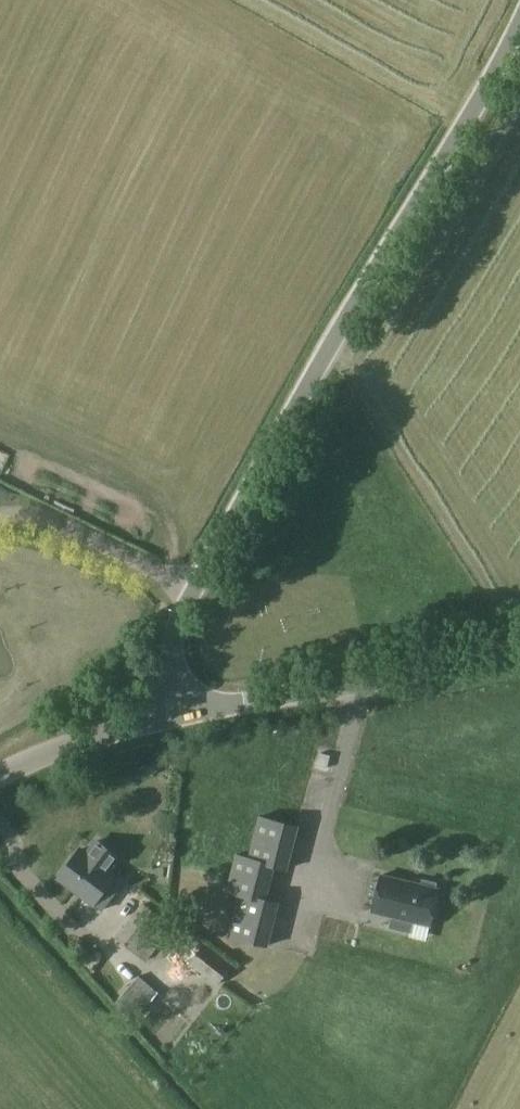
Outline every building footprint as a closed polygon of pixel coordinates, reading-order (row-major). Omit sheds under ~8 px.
[(298,826),(259,816),(249,857),(236,854),(227,891),(240,895),(228,940),(269,950),(280,906),(266,902),(276,866),(287,868),(298,826)] [(80,850),(61,874),(76,886),(78,884),(85,889),(81,895),(93,904),(114,876),(107,871),(118,857),(97,841),(87,855),(80,850)] [(381,875),(372,911),(392,916),(389,928),(411,933),(413,921),(431,925),(439,889),(436,888),(437,883),(423,879),(421,884),(381,875)] [(146,962),(174,927),(144,903),(116,936),(146,962)] [(210,981),(217,986),(232,967),(204,944),(189,963),(210,981)] [(159,950),(152,958),(170,971),(176,962),(159,950)] [(131,983),(118,998),(138,1016),(151,1002),(131,983)]
